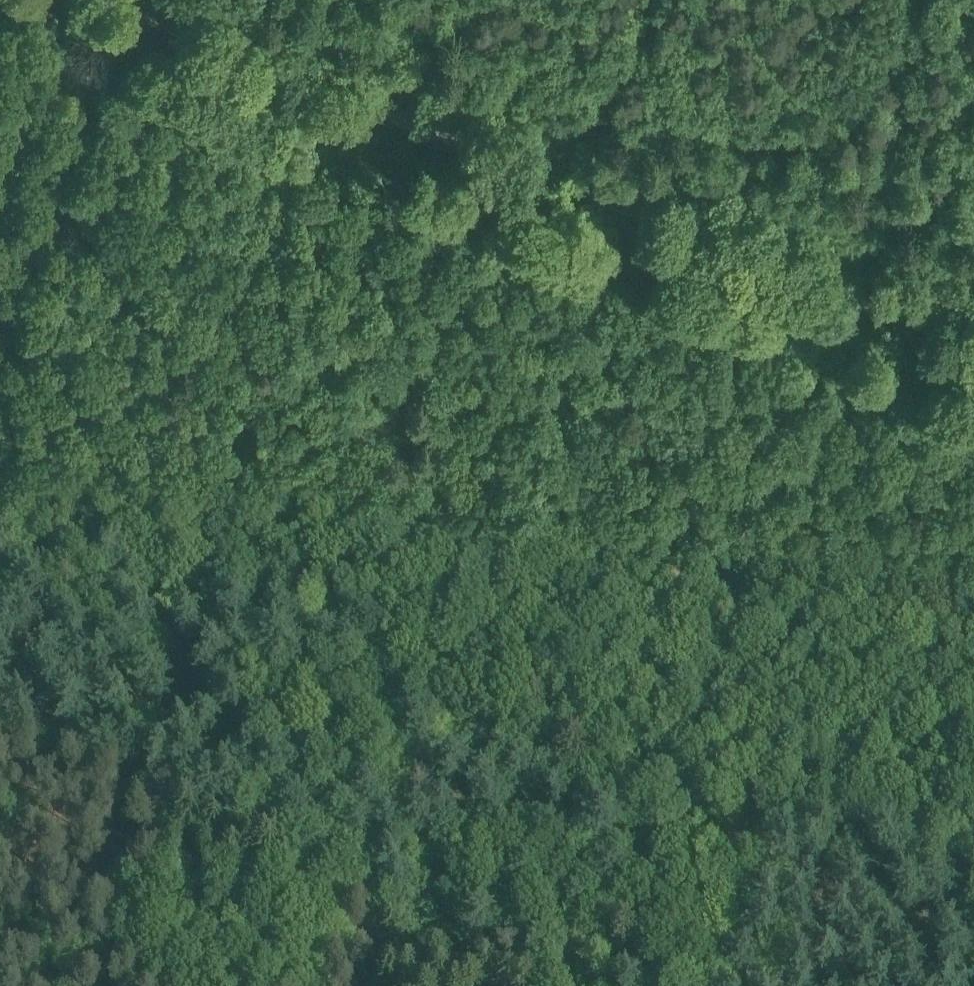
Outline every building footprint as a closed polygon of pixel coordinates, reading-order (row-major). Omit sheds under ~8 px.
[(441,145),(451,131),(428,113),(417,127),(441,145)]
